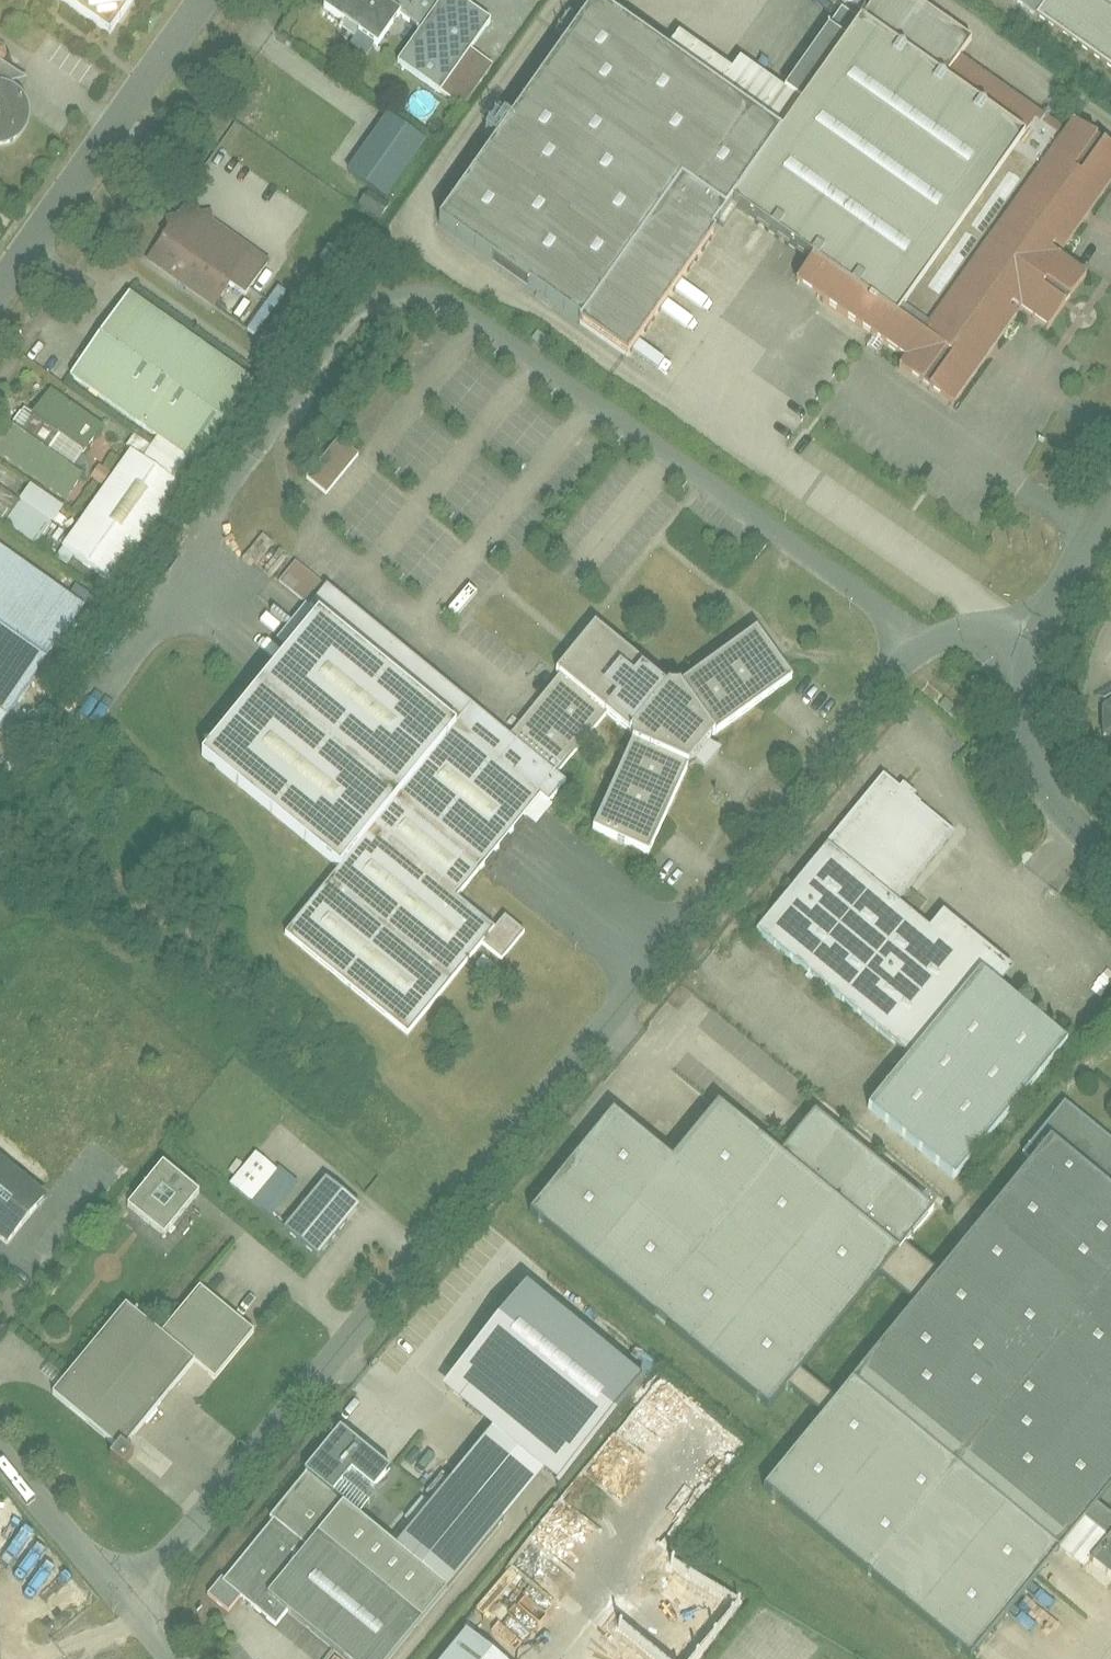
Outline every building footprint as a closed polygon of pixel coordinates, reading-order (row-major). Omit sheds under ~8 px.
[(104,22),(119,0),(72,0),(104,22)] [(323,11),(380,51),(402,20),(421,34),(398,66),(439,95),(488,25),(452,0),(331,0),(323,11)] [(1110,62),(1110,4),(1105,0),(1021,0),(1110,62)] [(736,197),(827,260),(811,283),(922,359),(914,370),(964,404),(1025,314),(1051,332),(1090,275),(1059,254),(1110,179),(1110,154),(1047,110),(1032,132),(844,3),(780,94),(797,105),(777,133),(597,9),(446,225),(628,352),(736,197)] [(12,150),(26,138),(30,116),(23,101),(30,86),(9,71),(8,48),(0,43),(0,153),(12,150)] [(394,198),(435,139),(395,111),(354,170),(394,198)] [(193,202),(152,262),(220,308),(233,290),(245,298),(273,257),(193,202)] [(128,456),(61,553),(112,587),(250,387),(128,302),(70,386),(155,445),(141,464),(128,456)] [(0,442),(0,458),(63,502),(79,480),(69,473),(99,430),(48,394),(18,436),(9,429),(0,442)] [(7,523),(39,546),(67,507),(36,484),(7,523)] [(7,519),(18,498),(1,488),(0,490),(0,515),(7,519)] [(82,608),(0,551),(0,727),(82,608)] [(326,625),(215,763),(353,873),(299,940),(414,1032),(491,937),(514,955),(532,932),(508,913),(496,928),(461,900),(548,791),(565,804),(580,786),(566,774),(616,712),(638,730),(647,736),(607,831),(658,853),(684,786),(696,755),(716,735),(784,684),(754,635),(681,687),(600,627),(560,677),(515,733),(467,695),(446,720),(326,625)] [(1102,711),(1103,739),(1110,743),(1110,706),(1102,711)] [(885,781),(758,938),(924,1072),(878,1128),(947,1184),(1068,1034),(906,904),(958,840),(885,781)] [(765,1495),(967,1658),(973,1658),(1110,1490),(1110,1146),(1059,1103),(1014,1158),(1030,1171),(765,1495)] [(607,1116),(524,1221),(768,1412),(924,1215),(813,1128),(786,1162),(716,1107),(670,1165),(607,1116)] [(274,1217),(301,1185),(261,1150),(233,1182),(274,1217)] [(200,1196),(163,1167),(129,1209),(166,1239),(200,1196)] [(4,1245),(41,1202),(0,1168),(0,1242),(4,1245)] [(285,1232),(319,1260),(359,1211),(325,1183),(285,1232)] [(915,1250),(894,1280),(922,1300),(943,1269),(915,1250)] [(208,1596),(227,1611),(240,1596),(277,1625),(290,1608),(354,1658),(393,1658),(544,1468),(559,1480),(647,1369),(530,1276),(441,1388),(490,1426),(397,1543),(355,1510),(393,1462),(345,1424),(208,1596)] [(121,1307),(49,1393),(117,1451),(110,1458),(122,1469),(134,1455),(122,1445),(188,1367),(206,1382),(244,1337),(190,1292),(154,1335),(121,1307)] [(809,1377),(802,1394),(818,1400),(824,1382),(809,1377)] [(1099,1563),(1110,1572),(1110,1548),(1099,1563)] [(591,1658),(702,1658),(737,1617),(672,1563),(591,1658)] [(440,1658),(503,1658),(465,1628),(440,1658)]
